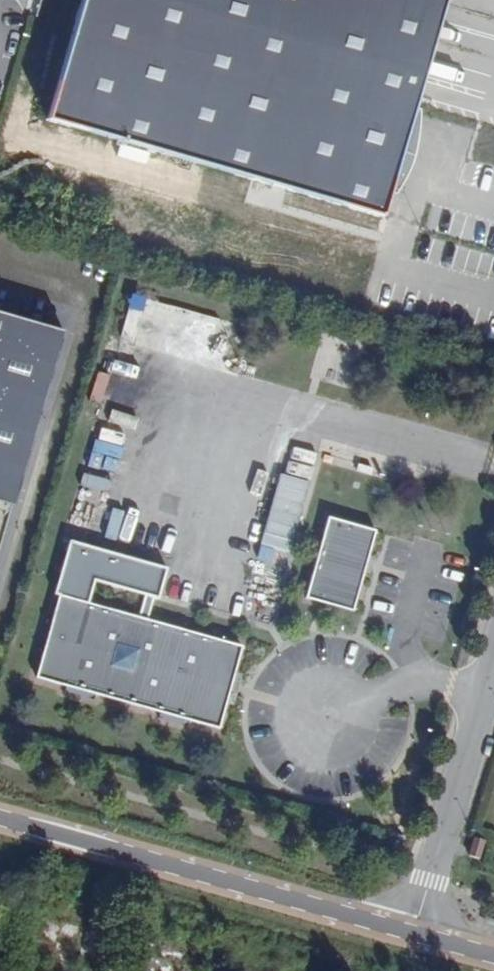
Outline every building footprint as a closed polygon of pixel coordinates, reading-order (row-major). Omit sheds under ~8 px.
[(45,120),(380,217),(443,0),(79,0),(45,120)] [(234,258),(273,273),(288,236),(249,220),(234,258)] [(228,322),(134,295),(127,320),(221,347),(228,322)] [(0,312),(0,501),(13,505),(62,330),(0,312)] [(294,541),(311,481),(281,473),(264,533),(294,541)] [(327,518),(304,599),(352,612),(375,531),(327,518)] [(168,569),(73,541),(57,597),(89,606),(91,599),(98,578),(160,597),(168,569)] [(89,606),(57,597),(36,678),(66,687),(64,692),(93,700),(95,695),(159,713),(158,718),(187,726),(189,721),(218,729),(241,647),(211,638),(213,633),(183,625),(182,630),(118,612),(119,607),(91,599),(89,606)] [(474,838),(468,856),(478,859),(484,841),(474,838)]
